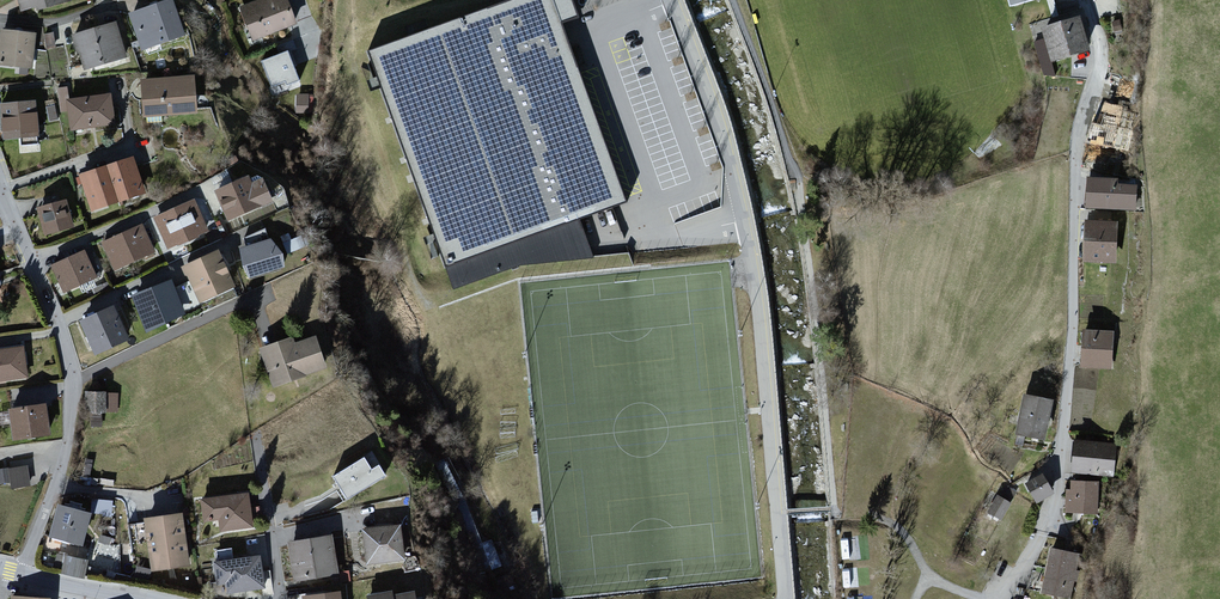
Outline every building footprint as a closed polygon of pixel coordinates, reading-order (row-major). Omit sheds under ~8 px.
[(21,14),(71,3),(70,0),(17,0),(21,14)] [(131,14),(144,53),(188,38),(175,0),(171,0),(131,14)] [(242,9),(254,43),(298,27),(288,0),(275,0),(268,2),(267,0),(266,0),(242,9)] [(569,0),(525,0),(369,57),(454,290),(519,267),(593,259),(580,223),(625,206),(561,26),(577,20),(569,0)] [(1082,20),(1043,30),(1052,64),(1091,54),(1082,20)] [(118,21),(74,35),(86,72),(129,58),(118,21)] [(2,32),(0,52),(0,67),(35,71),(39,36),(2,32)] [(288,53),(262,62),(273,94),(299,86),(288,53)] [(197,76),(144,81),(148,119),(200,114),(197,76)] [(112,95),(67,101),(71,131),(116,125),(112,95)] [(311,97),(298,96),(297,115),(310,116),(311,97)] [(1103,119),(1094,121),(1089,144),(1127,152),(1134,119),(1127,108),(1108,103),(1103,119)] [(39,104),(4,106),(6,143),(41,141),(39,104)] [(136,158),(82,177),(96,216),(149,197),(136,158)] [(1120,177),(1091,175),(1089,209),(1139,212),(1141,184),(1120,183),(1120,177)] [(250,176),(216,192),(230,223),(275,202),(263,177),(253,182),(250,176)] [(198,201),(156,220),(171,252),(213,234),(198,201)] [(70,203),(39,211),(45,237),(76,229),(70,203)] [(1120,222),(1089,220),(1087,264),(1118,265),(1120,222)] [(144,224),(103,243),(117,274),(158,255),(144,224)] [(239,249),(248,279),(285,269),(276,238),(239,249)] [(87,252),(54,267),(67,295),(100,279),(87,252)] [(221,254),(185,271),(202,306),(238,288),(221,254)] [(186,314),(173,281),(134,297),(148,330),(186,314)] [(130,343),(116,310),(82,324),(96,357),(130,343)] [(1116,333),(1085,331),(1082,368),(1112,371),(1116,333)] [(294,339),(262,350),(277,392),(330,373),(318,338),(296,346),(294,339)] [(0,351),(0,381),(28,376),(23,347),(0,351)] [(121,394),(89,394),(89,416),(121,416),(121,394)] [(1056,401),(1024,396),(1017,438),(1049,443),(1056,401)] [(48,405),(9,409),(12,439),(51,435),(48,405)] [(1117,446),(1075,441),(1071,474),(1113,478),(1117,446)] [(336,479),(348,499),(382,479),(370,459),(336,479)] [(31,466),(12,467),(13,483),(32,482),(31,466)] [(1045,474),(1027,483),(1037,503),(1055,495),(1045,474)] [(1102,482),(1073,481),(1073,490),(1066,490),(1065,515),(1100,517),(1102,482)] [(1009,488),(1005,499),(1013,502),(1017,492),(1009,488)] [(253,493),(202,500),(207,537),(258,530),(253,493)] [(94,499),(93,513),(114,514),(115,500),(94,499)] [(1011,507),(996,499),(988,516),(1003,523),(1011,507)] [(94,514),(60,505),(51,539),(85,548),(94,514)] [(185,514),(146,519),(153,572),(192,567),(185,514)] [(403,525),(363,530),(368,571),(408,566),(403,525)] [(336,536),(289,544),(296,585),(343,577),(336,536)] [(866,539),(843,541),(844,561),(867,560),(866,539)] [(219,550),(219,561),(235,560),(235,549),(219,550)] [(1053,549),(1043,594),(1063,598),(1072,598),(1082,556),(1053,549)] [(263,555),(215,563),(218,586),(228,585),(230,598),(269,591),(263,555)] [(90,562),(66,556),(62,573),(86,579),(90,562)] [(869,588),(868,570),(845,571),(845,589),(869,588)] [(366,595),(367,598),(418,598),(417,592),(395,597),(394,589),(366,595)]
